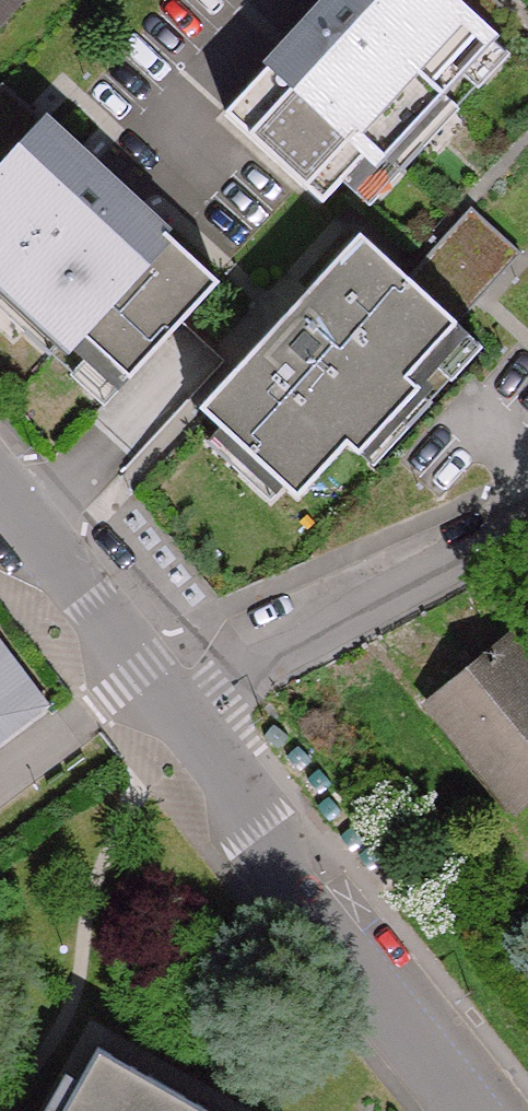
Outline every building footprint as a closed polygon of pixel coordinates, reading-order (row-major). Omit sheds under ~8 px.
[(450,0),(330,0),(224,114),(322,204),(343,181),(371,150),(383,161),(445,94),(433,83),(482,29),(450,0)] [(509,53),(482,29),(433,83),(445,94),(465,72),(479,85),(509,53)] [(368,205),(459,107),(445,94),(383,161),(371,150),(343,181),(368,205)] [(51,111),(0,170),(0,245),(17,261),(6,273),(74,332),(85,320),(139,368),(228,267),(51,111)] [(474,300),(524,244),(478,204),(428,259),(474,300)] [(462,322),(363,234),(206,413),(227,432),(293,489),(305,499),(356,443),(368,454),(427,388),(414,377),(462,322)] [(0,245),(0,267),(6,273),(17,261),(0,245)] [(6,273),(0,280),(0,294),(61,347),(74,332),(6,273)] [(74,332),(95,351),(82,365),(116,395),(139,368),(85,320),(74,332)] [(458,379),(489,345),(462,322),(414,377),(427,388),(444,367),(458,379)] [(440,400),(427,388),(368,454),(382,467),(440,400)] [(293,489),(227,432),(213,448),(279,505),(293,489)] [(527,808),(527,653),(520,645),(444,712),(527,808)] [(45,715),(0,655),(0,751),(45,715)] [(123,1036),(80,1110),(254,1110),(123,1036)]
